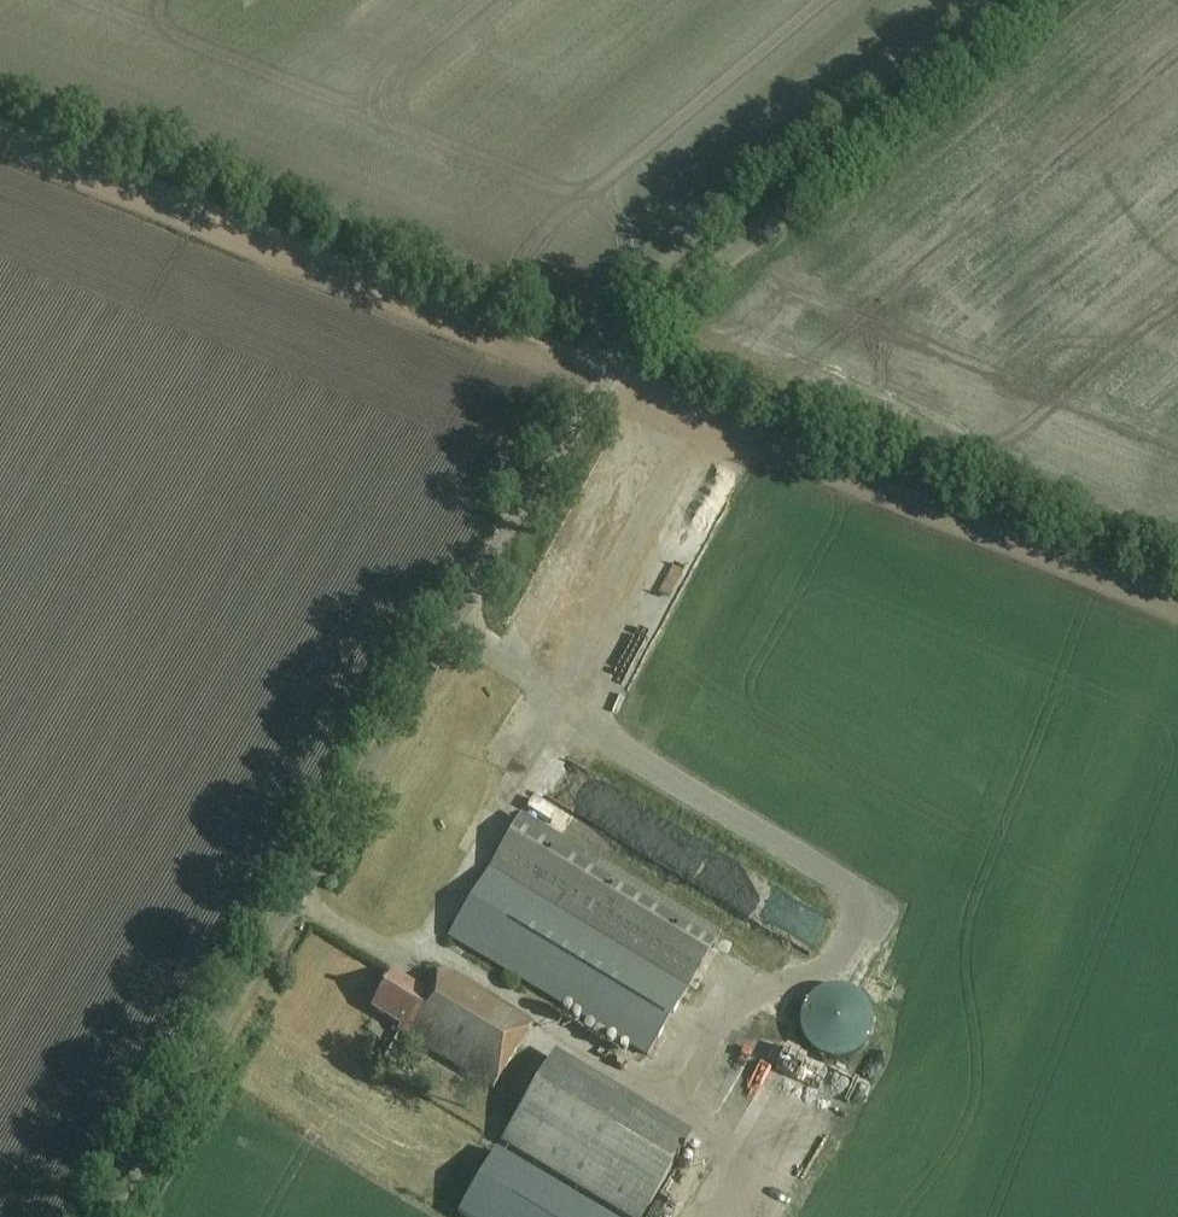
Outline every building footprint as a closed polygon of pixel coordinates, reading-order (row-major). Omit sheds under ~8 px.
[(527,782),(595,825),(611,799),(543,756),(527,782)] [(648,1054),(719,935),(518,815),(447,934),(648,1054)] [(529,1026),(438,971),(423,995),(389,975),(368,1009),(398,1027),(395,1032),(490,1090),(529,1026)] [(819,1057),(834,1062),(849,1061),(863,1054),(872,1042),(876,1027),(873,1011),(864,999),(851,991),(836,989),(821,993),(809,1003),(802,1017),(802,1032),(808,1047),(819,1057)] [(556,1053),(547,1069),(533,1061),(518,1086),(532,1094),(458,1215),(461,1216),(645,1216),(694,1136),(556,1053)]
